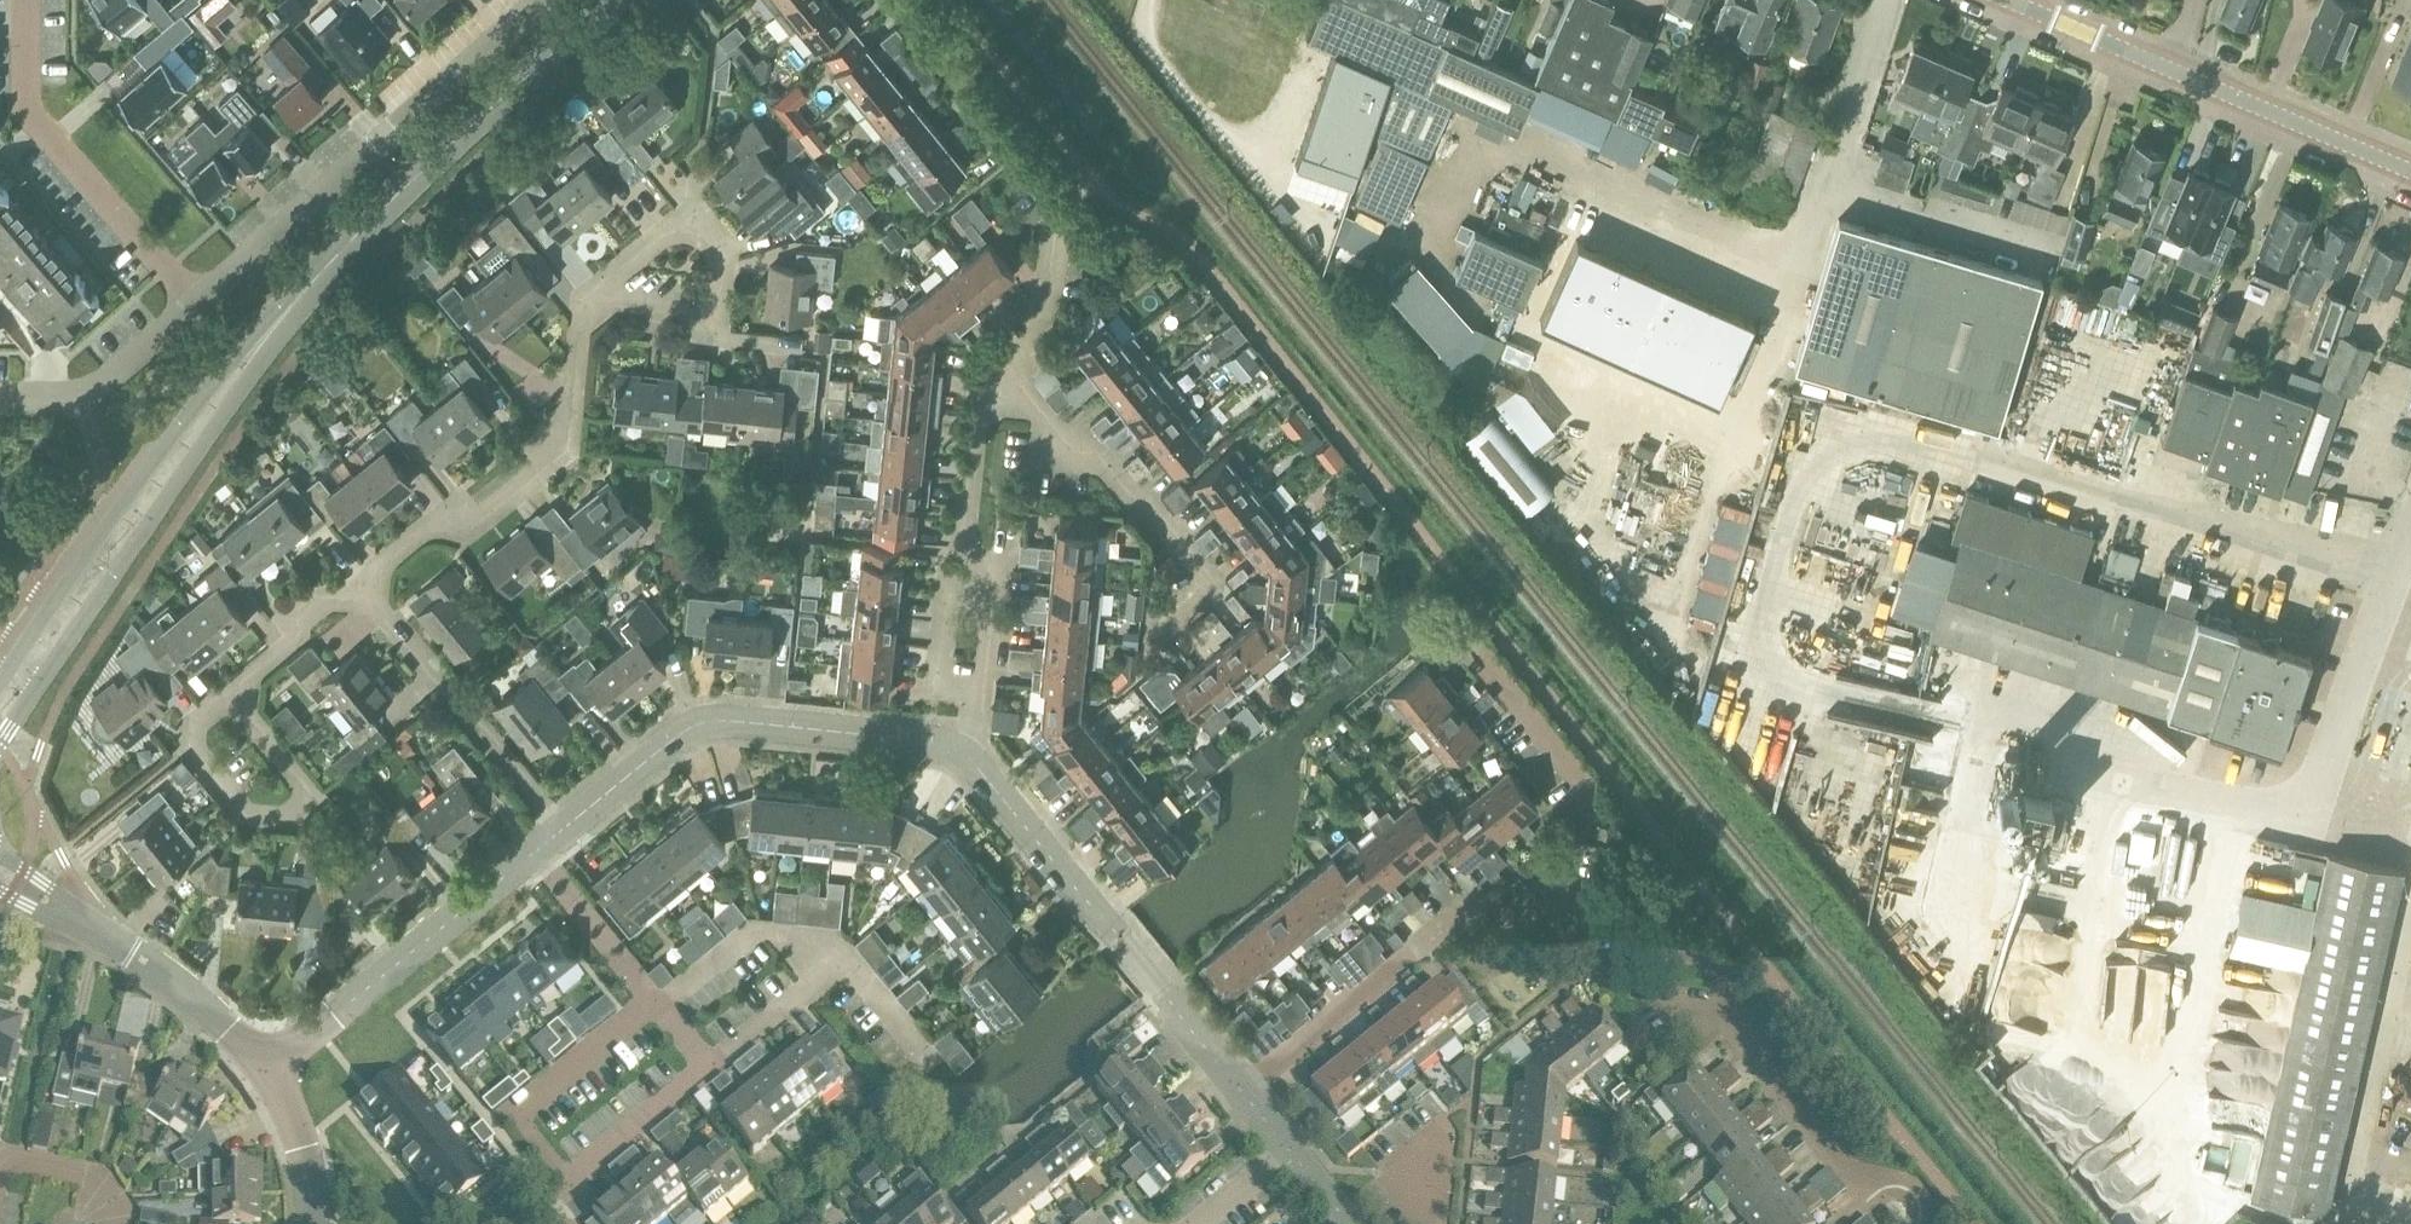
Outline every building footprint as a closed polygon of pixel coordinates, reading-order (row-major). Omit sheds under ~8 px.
[(96,5),(93,7),(92,7),(91,8),(101,20),(102,19),(102,18),(105,16),(122,36),(123,35),(122,33),(149,11),(163,28),(176,17),(161,0),(92,0),(96,5)] [(319,33),(354,73),(391,40),(370,16),(384,3),(382,0),(346,0),(351,5),(319,33)] [(418,18),(438,0),(402,0),(418,18)] [(773,13),(790,0),(762,0),(772,12),(773,13)] [(773,13),(790,33),(796,29),(832,0),(790,0),(773,13)] [(796,29),(815,52),(827,41),(836,52),(838,51),(857,36),(839,15),(857,0),(832,0),(796,29)] [(1357,0),(1323,0),(1318,14),(1310,35),(1310,37),(1393,74),(1427,89),(1448,43),(1442,40),(1410,25),(1411,23),(1357,0)] [(1411,23),(1421,0),(1357,0),(1411,23)] [(1442,40),(1449,23),(1442,20),(1443,17),(1441,16),(1449,0),(1421,0),(1411,23),(1410,25),(1442,40)] [(1512,7),(1496,0),(1494,0),(1475,47),(1492,54),(1512,7)] [(1535,81),(1539,83),(1618,117),(1618,116),(1628,94),(1652,36),(1610,18),(1615,4),(1606,0),(1572,0),(1535,81)] [(1695,20),(1698,14),(1702,16),(1709,0),(1668,0),(1669,1),(1666,7),(1695,20)] [(1723,8),(1724,8),(1714,30),(1716,30),(1717,28),(1737,36),(1732,48),(1748,55),(1754,43),(1767,49),(1775,29),(1772,28),(1784,0),(1727,0),(1723,8)] [(1811,55),(1823,60),(1843,9),(1819,0),(1800,0),(1783,45),(1792,48),(1789,59),(1791,63),(1804,67),(1809,63),(1811,55)] [(2223,11),(2227,13),(2228,16),(2234,19),(2237,17),(2253,24),(2263,0),(2228,0),(2223,11)] [(2367,9),(2345,0),(2327,0),(2307,48),(2311,50),(2312,54),(2320,58),(2324,55),(2344,64),(2367,9)] [(1564,7),(1551,1),(1539,29),(1552,34),(1564,7)] [(218,23),(219,22),(203,3),(189,15),(215,46),(228,35),(218,23)] [(1658,35),(1670,11),(1658,5),(1646,29),(1658,35)] [(163,29),(135,52),(148,67),(118,93),(145,123),(188,85),(162,55),(195,26),(182,12),(175,18),(163,29)] [(845,64),(833,74),(849,94),(882,67),(895,56),(896,56),(911,44),(905,37),(897,26),(882,39),(887,45),(873,56),(857,36),(838,51),(836,52),(845,64)] [(312,88),(324,78),(285,33),(262,53),(290,86),(277,97),(298,121),(322,100),(312,88)] [(1256,61),(1266,64),(1272,40),(1262,37),(1256,61)] [(1448,43),(1427,89),(1454,101),(1518,129),(1539,83),(1535,81),(1448,43)] [(902,63),(917,51),(911,44),(896,56),(902,63)] [(2394,85),(2408,90),(2409,95),(2410,95),(2410,44),(2394,85)] [(1913,48),(1887,107),(1900,112),(1904,103),(1920,110),(1923,103),(1942,60),(1913,48)] [(1336,49),(1296,164),(1353,184),(1391,74),(1336,49)] [(730,55),(715,66),(713,86),(727,87),(730,55)] [(1937,148),(1955,156),(1966,129),(1949,121),(1962,93),(1971,73),(1942,60),(1923,103),(1940,110),(1933,126),(1945,132),(1937,148)] [(849,94),(866,114),(898,87),(882,67),(849,94)] [(604,122),(607,125),(613,132),(623,144),(632,137),(637,144),(663,122),(666,125),(677,116),(675,113),(677,111),(655,84),(615,116),(614,115),(608,119),(590,97),(609,81),(603,73),(580,91),(586,99),(604,122)] [(1393,74),(1373,134),(1428,159),(1454,101),(1427,89),(1393,74)] [(923,90),(929,97),(944,85),(938,77),(923,90)] [(935,104),(950,92),(944,85),(929,97),(935,104)] [(1977,103),(1966,129),(1984,137),(1980,146),(1989,150),(1995,135),(2017,145),(2036,101),(2035,101),(2038,95),(2018,86),(2015,92),(2002,86),(1991,110),(1977,103)] [(231,117),(216,131),(248,166),(249,166),(252,169),(263,159),(260,156),(272,145),(270,142),(283,130),(264,108),(260,111),(238,87),(219,104),(231,117)] [(915,108),(898,87),(866,114),(882,135),(915,108)] [(1651,130),(1661,108),(1628,94),(1618,116),(1645,127),(1651,130)] [(2072,117),(2036,101),(2017,145),(2043,156),(2026,195),(2051,205),(2066,170),(2052,164),(2053,161),(2052,160),(2072,117)] [(899,155),(932,129),(915,108),(882,135),(899,155)] [(1699,125),(1661,108),(1651,130),(1688,148),(1699,125)] [(1772,108),(1737,200),(1785,218),(1820,126),(1772,108)] [(207,195),(211,200),(237,177),(234,173),(244,165),(246,168),(248,166),(216,131),(205,117),(186,134),(198,147),(179,163),(189,173),(188,174),(192,178),(189,181),(204,198),(207,195)] [(962,137),(976,125),(971,118),(956,130),(962,137)] [(594,135),(600,142),(613,132),(607,125),(594,135)] [(976,125),(962,137),(968,144),(983,133),(976,125)] [(735,203),(774,172),(766,162),(775,154),(754,129),(732,147),(740,158),(715,179),(735,203)] [(910,179),(948,148),(962,137),(956,130),(953,132),(948,132),(940,138),(932,129),(899,155),(893,160),(910,179)] [(1982,142),(1984,137),(1966,129),(1955,156),(1972,164),(1982,142)] [(819,134),(805,145),(814,156),(828,145),(819,134)] [(554,177),(562,187),(590,220),(612,201),(597,183),(611,171),(585,139),(561,158),(567,166),(554,177)] [(2112,193),(2104,214),(2133,226),(2142,206),(2143,206),(2147,195),(2164,157),(2133,144),(2126,161),(2121,158),(2113,176),(2119,178),(2117,182),(2112,193)] [(948,148),(904,184),(928,212),(945,197),(940,192),(966,170),(948,148)] [(1907,180),(1911,154),(1873,148),(1869,174),(1907,180)] [(774,172),(735,203),(758,232),(779,215),(789,227),(795,234),(832,204),(800,164),(780,180),(774,172)] [(843,201),(856,189),(839,169),(825,180),(843,201)] [(2183,246),(2210,182),(2207,180),(2209,176),(2195,169),(2193,174),(2188,172),(2175,203),(2160,197),(2145,230),(2183,246)] [(590,220),(562,187),(552,195),(537,178),(511,198),(538,231),(548,222),(564,241),(590,220)] [(2210,182),(2183,246),(2220,262),(2234,228),(2219,222),(2232,191),(2228,189),(2230,184),(2215,178),(2213,183),(2210,182)] [(3,287),(35,324),(50,341),(52,340),(57,335),(59,337),(85,314),(84,312),(100,298),(77,271),(75,273),(8,196),(10,194),(0,183),(0,286),(3,287)] [(992,221),(972,197),(953,212),(964,227),(972,222),(980,231),(992,221)] [(1501,205),(1490,230),(1533,250),(1545,224),(1501,205)] [(2280,289),(2310,217),(2279,205),(2249,276),(2280,289)] [(2096,220),(2073,213),(2063,250),(2085,256),(2096,220)] [(500,241),(477,260),(491,276),(523,316),(547,296),(542,289),(559,276),(519,226),(509,214),(490,229),(500,241)] [(1840,222),(1797,371),(2002,429),(2044,281),(1840,222)] [(2327,267),(2343,274),(2358,238),(2328,225),(2322,239),(2312,235),(2303,256),(2302,256),(2291,282),(2298,285),(2298,286),(2316,293),(2327,267)] [(1523,302),(1542,258),(1475,229),(1456,273),(1523,302)] [(920,239),(919,240),(931,255),(938,248),(926,234),(920,239)] [(1577,239),(1540,321),(1719,401),(1756,319),(1577,239)] [(923,261),(931,255),(919,240),(911,246),(923,261)] [(987,245),(968,260),(995,293),(1014,278),(987,245)] [(2377,245),(2361,283),(2359,282),(2351,302),(2367,309),(2375,290),(2391,296),(2407,258),(2377,245)] [(795,272),(771,270),(766,318),(809,323),(814,285),(833,286),(836,255),(798,251),(795,272)] [(948,276),(975,309),(995,293),(968,260),(949,275),(948,276)] [(495,339),(523,316),(491,276),(466,297),(454,283),(438,296),(461,324),(475,313),(495,339)] [(942,281),(927,293),(955,327),(956,326),(960,332),(979,316),(980,317),(981,316),(975,309),(948,276),(942,281)] [(2131,306),(2141,283),(2127,278),(2118,300),(2131,306)] [(2090,297),(2108,304),(2114,287),(2095,280),(2090,297)] [(2349,297),(2326,289),(2308,341),(2331,349),(2349,297)] [(904,294),(900,298),(908,308),(930,335),(933,336),(944,327),(954,339),(962,340),(965,338),(960,332),(956,326),(955,327),(927,293),(912,305),(904,294)] [(876,340),(884,341),(891,342),(929,346),(930,339),(933,336),(930,335),(908,308),(900,298),(896,301),(904,311),(898,316),(878,314),(876,340)] [(1104,322),(1093,307),(1058,335),(1087,370),(1120,344),(1103,323),(1104,322)] [(2223,353),(2235,316),(2210,307),(2197,344),(2223,353)] [(809,347),(824,347),(825,327),(810,327),(809,347)] [(833,334),(832,344),(852,346),(852,336),(833,334)] [(2353,395),(2374,348),(2341,334),(2322,380),(2353,395)] [(1087,370),(1065,388),(1066,390),(1073,399),(1075,402),(1074,403),(1075,404),(1096,386),(1094,384),(1096,382),(1105,393),(1149,357),(1131,335),(1120,344),(1087,370)] [(880,373),(888,374),(889,368),(931,372),(934,348),(929,348),(929,346),(891,342),(884,341),(880,373)] [(1484,369),(1513,379),(1522,353),(1494,342),(1484,369)] [(1240,344),(1217,360),(1233,382),(1256,366),(1240,344)] [(2194,347),(2185,373),(2162,441),(2209,457),(2202,475),(2217,482),(2220,482),(2224,479),(2228,473),(2279,491),(2312,399),(2261,381),(2265,369),(2194,347)] [(430,393),(440,405),(467,440),(488,422),(475,404),(493,389),(466,356),(443,374),(442,384),(430,393)] [(1120,411),(1164,376),(1149,357),(1105,393),(1120,411)] [(888,374),(886,394),(929,398),(939,399),(941,373),(931,372),(889,368),(888,374)] [(815,410),(819,371),(799,369),(796,395),(744,390),(739,436),(753,438),(754,433),(778,436),(778,440),(792,442),(796,408),(815,410)] [(647,427),(686,431),(690,397),(675,395),(676,383),(658,381),(658,384),(642,382),(641,379),(618,376),(617,388),(614,387),(613,395),(616,395),(614,417),(648,420),(647,427)] [(1136,432),(1180,396),(1164,376),(1120,411),(1111,418),(1096,430),(1103,439),(1127,420),(1136,432)] [(828,388),(847,390),(848,379),(829,377),(828,388)] [(1060,382),(1045,395),(1049,400),(1065,388),(1060,382)] [(728,435),(739,436),(744,390),(692,384),(690,397),(686,431),(702,433),(702,428),(728,431),(728,435)] [(828,388),(827,396),(828,396),(846,398),(847,390),(828,388)] [(1065,388),(1049,400),(1058,411),(1073,399),(1066,390),(1065,388)] [(2147,425),(2157,394),(2143,389),(2134,421),(2147,425)] [(876,410),(875,419),(883,420),(926,425),(936,426),(939,399),(929,398),(886,394),(884,411),(876,410)] [(1153,452),(1186,426),(1197,417),(1180,396),(1136,432),(1153,452)] [(467,440),(440,405),(428,415),(413,398),(387,419),(414,453),(426,443),(441,462),(467,440)] [(1096,430),(1111,418),(1106,412),(1091,424),(1096,430)] [(1461,440),(1523,514),(1553,489),(1491,415),(1461,440)] [(869,444),(880,446),(923,450),(926,425),(883,420),(875,419),(872,419),(869,444)] [(356,449),(345,458),(385,507),(411,486),(396,469),(411,455),(385,424),(368,437),(355,448),(356,449)] [(1186,426),(1153,452),(1172,476),(1205,449),(1186,426)] [(823,440),(842,442),(843,431),(824,429),(823,440)] [(841,450),(842,442),(823,440),(822,448),(841,450)] [(878,472),(920,477),(923,450),(880,446),(878,465),(878,472)] [(1208,505),(1241,478),(1255,468),(1238,447),(1192,486),(1208,505)] [(1130,472),(1144,460),(1139,453),(1124,465),(1130,472)] [(354,532),(385,507),(345,458),(331,470),(342,484),(333,492),(320,477),(303,491),(327,520),(329,522),(340,514),(354,532)] [(1144,460),(1130,472),(1136,480),(1151,468),(1144,460)] [(877,480),(875,498),(918,502),(927,503),(929,478),(920,477),(878,472),(868,471),(867,479),(877,480)] [(327,520),(303,491),(290,475),(272,490),(249,509),(282,549),(307,529),(311,533),(327,520)] [(1225,526),(1258,499),(1241,478),(1208,505),(1225,526)] [(817,491),(836,493),(837,483),(818,481),(817,491)] [(572,526),(559,537),(563,542),(582,566),(583,567),(601,553),(602,555),(639,525),(606,485),(597,492),(599,495),(572,518),(576,523),(572,526)] [(1241,545),(1288,507),(1272,487),(1258,499),(1225,526),(1241,545)] [(2237,631),(2078,579),(2094,532),(1966,490),(1951,536),(1962,540),(1957,554),(1947,585),(1931,633),(2214,726),(2210,739),(2280,762),(2296,712),(2306,708),(2309,699),(2304,690),(2320,640),(2252,618),(2251,620),(2242,617),(2237,631)] [(815,511),(817,511),(834,513),(836,493),(817,491),(815,511)] [(1168,503),(1174,511),(1189,499),(1183,492),(1168,503)] [(861,496),(860,507),(874,508),(872,523),(871,537),(890,539),(913,541),(914,532),(918,502),(875,498),(861,496)] [(1241,545),(1258,565),(1290,539),(1304,527),(1288,507),(1241,545)] [(254,572),(282,549),(249,509),(248,510),(251,517),(212,549),(221,561),(242,586),(247,592),(262,581),(254,572)] [(817,511),(815,524),(835,527),(836,513),(834,513),(817,511)] [(1040,545),(1039,555),(1053,556),(1095,560),(1105,562),(1108,537),(1097,536),(1094,536),(1096,522),(1059,518),(1058,532),(1055,532),(1054,547),(1040,545)] [(1202,545),(1216,533),(1210,525),(1196,538),(1202,545)] [(1265,566),(1268,570),(1270,568),(1307,572),(1319,574),(1322,550),(1304,527),(1290,539),(1258,565),(1261,569),(1265,566)] [(566,579),(582,566),(563,542),(559,537),(553,530),(535,544),(525,532),(485,565),(511,596),(552,562),(566,579)] [(204,555),(211,548),(213,547),(209,543),(200,531),(198,532),(191,538),(204,555)] [(1216,533),(1202,545),(1207,552),(1222,540),(1216,533)] [(1947,585),(1957,554),(1914,540),(1904,571),(1947,585)] [(1021,543),(1020,553),(1039,555),(1040,545),(1021,543)] [(2125,580),(2130,552),(2103,548),(2099,575),(2125,580)] [(848,578),(847,588),(855,589),(898,593),(902,556),(859,551),(856,579),(848,578)] [(1020,553),(1019,562),(1038,564),(1039,555),(1020,553)] [(1050,582),(1092,586),(1095,560),(1053,556),(1050,582)] [(773,581),(775,563),(746,560),(744,578),(773,581)] [(225,600),(242,586),(221,561),(192,584),(204,597),(191,608),(222,645),(246,626),(225,600)] [(448,593),(466,578),(455,565),(427,588),(437,601),(419,616),(455,661),(484,637),(448,593)] [(1243,565),(1228,577),(1234,585),(1249,573),(1243,565)] [(1316,597),(1319,574),(1307,572),(1270,568),(1268,570),(1270,572),(1269,584),(1258,583),(1257,591),(1268,592),(1305,596),(1316,597)] [(803,583),(822,585),(824,574),(804,572),(803,583)] [(1101,587),(1092,586),(1050,582),(1049,594),(1035,593),(1035,597),(1016,595),(1015,605),(1099,614),(1101,587)] [(1257,591),(1258,583),(1251,582),(1245,587),(1244,589),(1257,591)] [(822,593),(822,585),(803,583),(803,591),(822,593)] [(841,611),(853,612),(853,615),(896,619),(898,593),(855,589),(847,588),(843,588),(841,611)] [(1244,590),(1244,593),(1249,599),(1256,600),(1257,591),(1244,589),(1244,590)] [(1257,591),(1256,600),(1267,600),(1266,615),(1313,620),(1316,597),(1257,591)] [(1226,599),(1238,614),(1245,608),(1234,592),(1226,599)] [(1696,593),(1688,608),(1705,618),(1713,602),(1696,593)] [(735,666),(740,621),(742,596),(731,595),(725,599),(689,595),(686,631),(707,633),(704,662),(735,666)] [(139,616),(129,624),(141,638),(144,634),(160,654),(173,669),(186,658),(194,668),(222,645),(191,608),(180,616),(169,603),(145,622),(139,616)] [(740,621),(735,666),(766,669),(769,639),(791,642),(794,606),(773,604),(771,624),(740,621)] [(1097,638),(1099,614),(1015,605),(1014,615),(1019,615),(1026,620),(1046,622),(1045,633),(1097,638)] [(613,658),(641,692),(665,671),(652,655),(669,641),(642,607),(626,620),(640,637),(613,658)] [(799,624),(798,634),(817,636),(818,626),(819,621),(815,616),(800,614),(799,624)] [(893,644),(896,619),(853,615),(850,639),(893,644)] [(1313,622),(1313,620),(1266,615),(1265,618),(1259,623),(1256,620),(1255,621),(1283,654),(1289,662),(1313,643),(1315,622),(1313,622)] [(1201,619),(1193,625),(1243,687),(1263,671),(1235,637),(1223,647),(1201,619)] [(1263,671),(1283,654),(1255,621),(1235,637),(1263,671)] [(1222,704),(1243,687),(1193,625),(1185,631),(1208,660),(1195,670),(1222,704)] [(1094,665),(1097,638),(1045,633),(1043,651),(1010,647),(1010,656),(1084,664),(1094,665)] [(816,645),(817,636),(798,634),(797,643),(816,645)] [(183,684),(159,655),(144,637),(116,659),(132,679),(119,690),(114,684),(91,702),(100,712),(96,715),(93,726),(97,736),(106,742),(117,741),(120,738),(128,748),(150,730),(145,724),(168,705),(164,699),(183,684)] [(893,644),(850,639),(841,638),(838,664),(891,669),(893,644)] [(309,642),(286,661),(300,678),(311,691),(318,699),(327,692),(339,708),(375,680),(358,658),(337,674),(323,659),(309,642)] [(570,688),(559,674),(542,654),(519,673),(528,684),(500,707),(516,728),(512,731),(532,756),(566,728),(548,706),(570,688)] [(641,692),(613,658),(600,669),(587,654),(576,663),(575,661),(559,674),(570,688),(587,709),(599,698),(613,715),(641,692)] [(1010,656),(1009,666),(1031,669),(1032,676),(1031,685),(1044,687),(1081,690),(1084,664),(1010,656)] [(838,664),(836,690),(888,695),(891,669),(838,664)] [(1455,692),(1441,673),(1433,680),(1422,666),(1393,688),(1404,702),(1401,705),(1415,723),(1455,692)] [(1195,670),(1183,681),(1174,670),(1158,668),(1140,682),(1159,708),(1178,694),(1201,721),(1222,704),(1195,670)] [(788,676),(787,686),(806,688),(807,678),(788,676)] [(355,746),(335,763),(345,775),(365,758),(388,739),(379,728),(372,718),(393,702),(375,680),(339,708),(354,726),(345,733),(355,746)] [(1042,711),(1079,715),(1081,699),(1090,700),(1091,691),(1081,690),(1044,687),(1044,690),(1042,711)] [(1477,712),(1480,709),(1474,701),(1467,706),(1464,702),(1467,700),(1459,689),(1455,692),(1415,723),(1431,743),(1463,717),(1466,721),(1477,712)] [(1474,701),(1480,709),(1494,698),(1487,690),(1474,701)] [(487,714),(497,706),(485,691),(475,699),(487,714)] [(1091,691),(1090,700),(1098,701),(1105,695),(1106,693),(1091,691)] [(1004,729),(1006,709),(994,708),(993,728),(1004,729)] [(1056,748),(1085,724),(1079,717),(1079,715),(1042,711),(1040,728),(1032,735),(1048,755),(1052,751),(1056,748)] [(1445,761),(1489,726),(1477,712),(1466,721),(1463,717),(1431,743),(1445,761)] [(1053,753),(1066,769),(1099,742),(1085,724),(1056,748),(1057,750),(1053,753)] [(1084,791),(1117,764),(1099,742),(1066,769),(1058,777),(1042,789),(1049,797),(1068,782),(1071,785),(1076,781),(1084,791)] [(483,779),(454,743),(431,762),(452,788),(439,799),(467,834),(489,816),(468,791),(483,779)] [(1099,810),(1132,783),(1144,773),(1128,754),(1117,764),(1084,791),(1099,810)] [(184,784),(195,775),(196,775),(183,758),(182,759),(171,767),(184,784)] [(1037,783),(1042,789),(1058,777),(1052,770),(1037,783)] [(1509,771),(1492,785),(1518,818),(1514,821),(1520,829),(1528,822),(1522,814),(1536,804),(1509,771)] [(1887,780),(1877,856),(1898,858),(1896,877),(1911,879),(1914,858),(1928,860),(1938,787),(1887,780)] [(1116,830),(1149,803),(1132,783),(1099,810),(1116,830)] [(1473,800),(1499,833),(1514,821),(1518,818),(1492,785),(1473,800)] [(149,822),(124,843),(142,865),(177,836),(186,829),(174,814),(175,813),(175,807),(171,802),(160,788),(137,807),(149,822)] [(776,840),(780,791),(753,789),(752,795),(724,803),(734,836),(749,832),(748,837),(776,840)] [(2059,853),(2070,800),(2051,796),(2051,795),(2024,789),(2017,818),(2041,823),(2040,829),(2035,829),(2031,832),(2030,837),(2034,841),(2038,842),(2037,848),(2059,853)] [(804,843),(808,800),(799,799),(800,793),(780,791),(776,840),(804,843)] [(1955,835),(1978,846),(1999,802),(1976,791),(1955,835)] [(831,845),(836,797),(814,795),(814,801),(808,800),(804,843),(831,845)] [(857,858),(863,804),(854,803),(855,799),(836,797),(831,845),(830,856),(857,858)] [(445,852),(467,834),(439,799),(417,817),(445,852)] [(899,852),(915,821),(890,808),(891,803),(863,800),(863,804),(857,858),(858,859),(858,861),(893,864),(899,852)] [(1493,864),(1498,869),(1507,861),(1490,840),(1499,833),(1473,800),(1455,815),(1481,847),(1485,844),(1491,851),(1483,858),(1490,867),(1493,864)] [(720,841),(734,836),(724,803),(696,811),(693,807),(671,826),(702,863),(724,845),(720,841)] [(1165,824),(1149,803),(1116,830),(1123,840),(1114,847),(1118,852),(1103,864),(1109,870),(1165,824)] [(1413,803),(1396,817),(1442,874),(1445,871),(1430,853),(1435,849),(1437,852),(1447,844),(1440,836),(1436,830),(1429,822),(1413,803)] [(392,814),(410,838),(423,827),(404,804),(392,814)] [(1448,807),(1429,822),(1436,830),(1440,836),(1447,844),(1462,863),(1472,855),(1489,876),(1498,869),(1493,864),(1490,867),(1483,858),(1491,851),(1485,844),(1481,847),(1455,815),(1448,807)] [(1389,808),(1369,823),(1376,833),(1378,831),(1405,865),(1418,854),(1437,878),(1442,874),(1396,817),(1389,808)] [(1070,823),(1076,830),(1091,818),(1085,811),(1070,823)] [(398,848),(410,838),(392,814),(379,825),(398,848)] [(1082,838),(1097,826),(1091,818),(1076,830),(1082,838)] [(899,852),(894,862),(904,866),(907,864),(925,885),(963,854),(945,833),(942,835),(915,821),(899,852)] [(1536,832),(1528,822),(1520,829),(1528,838),(1536,832)] [(1165,824),(1109,870),(1115,878),(1130,866),(1132,869),(1141,862),(1152,875),(1185,848),(1165,824)] [(682,881),(702,863),(671,826),(656,838),(659,842),(654,846),(682,881)] [(177,836),(142,865),(160,887),(195,858),(192,855),(201,848),(186,829),(177,836)] [(1376,833),(1360,846),(1387,879),(1390,877),(1405,865),(1378,831),(1376,833)] [(416,882),(388,847),(378,834),(356,851),(367,865),(395,900),(416,882)] [(1351,835),(1331,851),(1336,858),(1337,857),(1367,895),(1381,884),(1386,889),(1394,883),(1390,877),(1387,879),(1360,846),(1351,835)] [(661,898),(682,881),(654,846),(648,851),(644,847),(629,860),(661,898)] [(2308,866),(2308,852),(2286,852),(2286,866),(2308,866)] [(205,891),(220,862),(212,853),(189,871),(205,891)] [(943,907),(977,879),(971,873),(975,869),(963,854),(925,885),(943,907)] [(1348,911),(1367,895),(1337,857),(1336,858),(1318,873),(1348,911)] [(619,893),(604,905),(630,936),(645,924),(639,916),(640,915),(661,898),(629,860),(618,869),(616,866),(605,875),(607,878),(613,885),(619,893)] [(220,862),(205,891),(229,893),(232,863),(220,862)] [(373,917),(395,900),(367,865),(345,882),(373,917)] [(2248,1210),(2308,1223),(2409,1223),(2410,1217),(2410,887),(2328,867),(2248,1210)] [(318,876),(327,907),(346,891),(327,868),(318,876)] [(1330,925),(1348,911),(1318,873),(1299,888),(1324,918),(1330,925)] [(327,907),(318,876),(306,875),(302,904),(327,907)] [(961,928),(999,897),(985,881),(981,885),(977,879),(943,907),(961,928)] [(1394,883),(1386,889),(1395,901),(1403,894),(1394,883)] [(266,934),(270,889),(242,887),(238,931),(266,934)] [(1312,927),(1324,918),(1299,888),(1281,902),(1313,941),(1319,935),(1312,927)] [(270,889),(266,934),(294,936),(298,892),(270,889)] [(796,921),(799,891),(777,889),(773,919),(796,921)] [(824,924),(826,894),(799,891),(796,921),(824,924)] [(826,894),(824,924),(840,925),(841,925),(844,897),(827,895),(827,894),(826,894)] [(961,928),(948,938),(955,947),(967,937),(978,950),(989,941),(1012,922),(1006,916),(1011,912),(999,897),(961,928)] [(734,899),(713,916),(726,933),(747,915),(734,899)] [(1306,946),(1313,941),(1281,902),(1262,917),(1287,948),(1299,938),(1306,946)] [(706,908),(684,925),(705,950),(726,933),(713,916),(706,908)] [(1269,962),(1287,948),(1262,917),(1244,932),(1269,962)] [(579,967),(547,927),(520,948),(553,989),(579,967)] [(872,964),(889,951),(871,929),(855,943),(872,964)] [(1369,943),(1377,937),(1371,929),(1363,936),(1369,943)] [(1403,943),(1405,941),(1395,930),(1387,937),(1397,948),(1403,943)] [(1251,977),(1269,962),(1244,932),(1226,946),(1251,977)] [(1377,937),(1369,943),(1376,952),(1384,946),(1377,937)] [(2160,1020),(2161,968),(2153,968),(2154,940),(2119,940),(2118,1020),(2160,1020)] [(987,998),(1025,967),(1006,944),(997,952),(989,941),(978,950),(953,971),(963,982),(970,977),(987,998)] [(1231,992),(1251,977),(1226,946),(1207,962),(1199,968),(1225,1000),(1233,994),(1231,992)] [(520,948),(496,967),(529,1008),(537,1018),(546,1010),(538,1000),(553,989),(520,948)] [(890,986),(906,972),(889,951),(872,964),(890,986)] [(1335,958),(1326,965),(1332,972),(1341,966),(1335,958)] [(662,960),(649,970),(659,983),(663,984),(674,975),(662,960)] [(1340,982),(1348,975),(1341,966),(1332,972),(1340,982)] [(496,967),(472,987),(505,1027),(508,1025),(513,1031),(519,1026),(515,1020),(529,1008),(496,967)] [(1025,967),(987,998),(1004,1019),(1042,988),(1025,967)] [(907,1008),(930,989),(919,976),(897,995),(907,1008)] [(1447,1033),(1465,1017),(1464,1016),(1476,1006),(1451,976),(1426,997),(1421,1001),(1447,1033)] [(1413,981),(1405,988),(1411,996),(1420,989),(1413,981)] [(505,1027),(472,987),(448,1006),(452,1012),(453,1012),(482,1046),(505,1027)] [(1289,996),(1295,1003),(1303,996),(1297,989),(1289,996)] [(1418,1004),(1404,1015),(1437,1056),(1454,1042),(1447,1033),(1421,1001),(1426,997),(1420,989),(1411,996),(1418,1004)] [(1295,1003),(1302,1012),(1311,1006),(1303,996),(1295,1003)] [(617,1013),(606,1000),(597,1008),(607,1021),(617,1013)] [(1563,1033),(1592,1070),(1622,1047),(1594,1009),(1584,1017),(1571,1002),(1560,1011),(1572,1026),(1564,1032),(1563,1033)] [(1376,1011),(1368,1018),(1374,1026),(1383,1019),(1376,1011)] [(487,1052),(482,1046),(453,1012),(452,1012),(426,1033),(459,1074),(487,1052)] [(1274,1021),(1281,1031),(1288,1024),(1281,1015),(1274,1021)] [(1418,1070),(1437,1056),(1404,1015),(1389,1027),(1386,1029),(1411,1061),(1418,1070)] [(5,1083),(20,1021),(0,1017),(0,1081),(5,1083)] [(1563,1033),(1564,1032),(1552,1018),(1541,1027),(1552,1041),(1533,1056),(1538,1063),(1526,1072),(1564,1091),(1592,1070),(1563,1033)] [(1381,1034),(1367,1045),(1392,1077),(1411,1061),(1386,1029),(1389,1027),(1383,1019),(1374,1026),(1381,1034)] [(576,1046),(558,1023),(548,1032),(560,1047),(566,1054),(576,1046)] [(952,1063),(969,1050),(951,1028),(935,1042),(952,1063)] [(786,1063),(818,1103),(839,1086),(838,1086),(851,1076),(834,1055),(842,1049),(827,1030),(807,1046),(786,1063)] [(56,1086),(53,1099),(69,1103),(72,1094),(96,1100),(101,1081),(112,1038),(85,1031),(77,1061),(63,1057),(56,1086)] [(135,1111),(149,1080),(132,1075),(140,1045),(112,1038),(101,1081),(129,1089),(125,1106),(135,1111)] [(1132,1075),(1124,1065),(1142,1049),(1133,1038),(1107,1060),(1106,1068),(1110,1074),(1094,1087),(1110,1106),(1153,1071),(1146,1063),(1132,1075)] [(1339,1041),(1331,1048),(1338,1056),(1346,1049),(1339,1041)] [(1399,1086),(1392,1077),(1367,1045),(1352,1057),(1348,1060),(1381,1101),(1399,1086)] [(555,1063),(566,1054),(560,1047),(549,1056),(555,1063)] [(746,1058),(754,1068),(768,1057),(759,1047),(746,1058)] [(1346,1049),(1338,1056),(1344,1064),(1330,1075),(1355,1107),(1362,1115),(1381,1101),(1348,1060),(1352,1057),(1346,1049)] [(741,1079),(754,1068),(746,1058),(733,1069),(741,1079)] [(1470,1095),(1473,1063),(1469,1058),(1450,1073),(1470,1095)] [(796,1120),(818,1103),(786,1063),(764,1080),(796,1120)] [(1676,1071),(1644,1097),(1653,1108),(1662,1101),(1677,1120),(1714,1090),(1720,1085),(1734,1074),(1727,1065),(1713,1076),(1717,1082),(1711,1086),(1707,1081),(1698,1070),(1684,1081),(1679,1075),(1676,1071)] [(175,1121),(200,1082),(177,1067),(163,1088),(149,1080),(135,1111),(146,1115),(168,1131),(175,1121)] [(447,1080),(438,1069),(430,1076),(439,1087),(447,1080)] [(1126,1126),(1155,1102),(1147,1093),(1161,1081),(1153,1071),(1110,1106),(1101,1113),(1117,1133),(1126,1126)] [(1562,1118),(1564,1091),(1526,1072),(1524,1090),(1517,1089),(1515,1114),(1562,1118)] [(383,1133),(423,1100),(401,1073),(360,1106),(383,1133)] [(1714,1090),(1677,1120),(1693,1139),(1730,1109),(1722,1099),(1717,1094),(1723,1089),(1728,1095),(1741,1083),(1734,1074),(1720,1085),(1714,1090)] [(1316,1120),(1326,1131),(1355,1107),(1330,1075),(1311,1090),(1328,1111),(1316,1120)] [(530,1083),(524,1076),(513,1085),(519,1093),(530,1083)] [(720,1096),(733,1086),(725,1076),(712,1086),(720,1096)] [(442,1097),(453,1088),(447,1080),(439,1087),(435,1090),(442,1097)] [(775,1137),(796,1120),(764,1080),(743,1097),(775,1137)] [(200,1082),(175,1121),(189,1130),(182,1141),(190,1147),(195,1158),(218,1145),(207,1123),(224,1098),(200,1082)] [(1618,1105),(1629,1096),(1624,1090),(1623,1088),(1612,1097),(1613,1099),(1618,1105)] [(1449,1109),(1461,1100),(1454,1090),(1442,1100),(1449,1109)] [(503,1105),(494,1094),(483,1103),(492,1114),(503,1105)] [(751,1156),(775,1137),(743,1097),(720,1116),(751,1156)] [(404,1158),(444,1126),(423,1100),(383,1133),(404,1158)] [(1141,1145),(1184,1110),(1178,1102),(1164,1114),(1155,1102),(1126,1126),(1141,1145)] [(1730,1109),(1693,1139),(1708,1159),(1746,1129),(1751,1124),(1765,1113),(1757,1103),(1744,1115),(1748,1121),(1743,1125),(1738,1119),(1730,1109)] [(1141,1145),(1129,1155),(1146,1175),(1187,1142),(1179,1132),(1193,1120),(1184,1110),(1141,1145)] [(1562,1118),(1515,1114),(1495,1112),(1493,1126),(1514,1129),(1513,1138),(1559,1143),(1562,1118)] [(1746,1129),(1708,1159),(1723,1177),(1737,1166),(1738,1167),(1753,1155),(1761,1148),(1753,1138),(1748,1133),(1754,1128),(1758,1133),(1772,1122),(1765,1113),(1751,1124),(1746,1129)] [(1651,1114),(1637,1123),(1645,1135),(1659,1125),(1651,1114)] [(665,1125),(673,1135),(685,1125),(677,1115),(665,1125)] [(850,1138),(861,1128),(852,1117),(841,1127),(850,1138)] [(1789,1142),(1797,1130),(1783,1121),(1775,1133),(1789,1142)] [(478,1142),(489,1132),(483,1125),(471,1134),(478,1142)] [(658,1146),(673,1135),(665,1125),(651,1136),(658,1146)] [(426,1184),(465,1152),(444,1126),(404,1158),(426,1184)] [(1055,1142),(1043,1129),(1043,1128),(1033,1136),(1068,1178),(1089,1161),(1066,1133),(1055,1142)] [(2220,1168),(2219,1178),(2235,1179),(2237,1130),(2201,1128),(2199,1167),(2220,1168)] [(484,1149),(495,1140),(489,1132),(478,1142),(484,1149)] [(1048,1194),(1068,1178),(1033,1136),(1025,1143),(1036,1157),(1025,1166),(1048,1194)] [(1559,1143),(1513,1138),(1513,1139),(1492,1137),(1491,1151),(1511,1153),(1510,1163),(1557,1167),(1559,1143)] [(1195,1152),(1187,1142),(1146,1175),(1144,1176),(1160,1197),(1174,1185),(1217,1151),(1210,1141),(1195,1152)] [(214,1196),(259,1195),(258,1166),(229,1167),(218,1145),(195,1158),(199,1169),(196,1169),(198,1197),(214,1196)] [(694,1162),(726,1202),(748,1184),(716,1145),(694,1162)] [(184,1148),(161,1158),(168,1172),(190,1161),(184,1148)] [(621,1160),(629,1170),(642,1160),(634,1150),(621,1160)] [(1723,1177),(1714,1184),(1731,1205),(1768,1175),(1774,1170),(1787,1160),(1779,1150),(1766,1160),(1771,1167),(1765,1171),(1760,1165),(1753,1155),(1738,1167),(1737,1166),(1723,1177)] [(448,1210),(487,1179),(465,1152),(426,1184),(448,1210)] [(616,1181),(629,1170),(621,1160),(608,1171),(616,1181)] [(1048,1194),(1025,1166),(1015,1174),(1004,1160),(994,1168),(1028,1210),(1048,1194)] [(1731,1205),(1746,1223),(1747,1223),(1784,1194),(1775,1183),(1771,1178),(1777,1174),(1780,1178),(1793,1168),(1787,1160),(1774,1170),(1768,1175),(1731,1205)] [(698,1212),(672,1180),(656,1161),(635,1178),(667,1218),(672,1223),(684,1223),(698,1212)] [(726,1202),(694,1162),(672,1180),(698,1212),(704,1220),(726,1202)] [(1028,1210),(994,1168),(986,1175),(997,1188),(986,1197),(1007,1223),(1010,1223),(1028,1210)] [(1509,1198),(1555,1202),(1557,1179),(1511,1174),(1511,1175),(1489,1172),(1487,1187),(1510,1189),(1509,1198)] [(667,1218),(635,1178),(613,1195),(637,1223),(659,1223),(667,1218)] [(907,1209),(919,1223),(953,1223),(935,1203),(939,1200),(926,1183),(909,1197),(914,1203),(907,1209)] [(1664,1193),(1676,1207),(1688,1197),(1677,1183),(1664,1193)] [(176,1186),(160,1186),(161,1197),(176,1196),(176,1186)] [(1747,1223),(1787,1223),(1800,1214),(1805,1209),(1818,1198),(1810,1188),(1797,1199),(1802,1205),(1797,1210),(1791,1203),(1784,1194),(1747,1223)] [(986,1197),(976,1205),(965,1192),(955,1200),(966,1213),(974,1223),(1007,1223),(986,1197)] [(231,1223),(260,1223),(259,1195),(214,1196),(216,1223),(200,1223),(231,1223)] [(613,1195),(591,1213),(600,1223),(637,1223),(613,1195)] [(1301,1207),(1293,1197),(1265,1216),(1271,1223),(1277,1223),(1301,1207)] [(1509,1198),(1509,1200),(1486,1197),(1484,1212),(1507,1214),(1507,1220),(1548,1223),(1553,1223),(1555,1202),(1509,1198)] [(1787,1223),(1808,1223),(1806,1222),(1803,1217),(1808,1213),(1811,1217),(1825,1206),(1818,1198),(1805,1209),(1800,1214),(1787,1223)] [(881,1216),(887,1223),(919,1223),(907,1209),(900,1200),(881,1216)]
